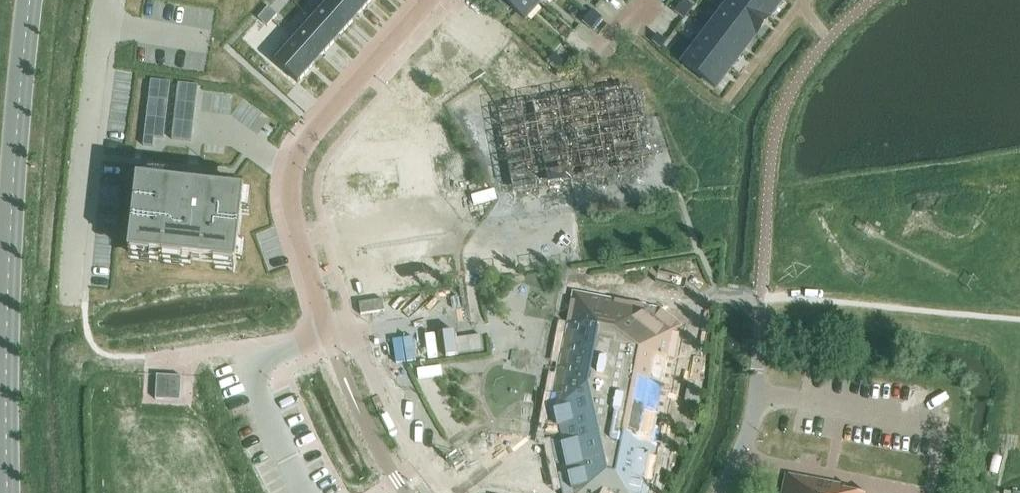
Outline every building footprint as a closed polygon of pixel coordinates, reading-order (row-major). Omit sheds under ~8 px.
[(309,17),(336,41),(355,20),(332,0),(324,0),(309,17)] [(355,20),(372,0),(332,0),(355,20)] [(508,10),(510,7),(525,20),(540,3),(537,0),(497,0),(508,10)] [(679,5),(689,13),(693,7),(685,0),(683,0),(679,5)] [(769,19),(743,0),(732,0),(723,12),(755,36),(769,19)] [(769,19),(782,1),(780,0),(743,0),(769,19)] [(684,19),(689,13),(679,5),(674,12),(684,19)] [(268,7),(263,12),(272,20),(277,15),(268,7)] [(593,10),(587,16),(596,24),(601,18),(593,10)] [(263,12),(258,19),(266,26),(272,20),(263,12)] [(742,54),(755,36),(723,12),(710,29),(742,54)] [(596,24),(587,16),(582,22),(591,30),(596,24)] [(309,17),(290,38),(317,62),(336,41),(309,17)] [(729,71),(742,54),(710,29),(697,46),(729,71)] [(661,49),(666,42),(657,35),(651,41),(661,49)] [(290,38),(271,59),(298,83),(317,62),(290,38)] [(729,71),(697,46),(683,64),(715,89),(729,71)] [(548,60),(557,68),(562,62),(553,54),(548,60)] [(150,80),(149,89),(159,91),(160,81),(150,80)] [(160,81),(159,91),(169,92),(170,82),(160,81)] [(178,83),(177,93),(186,94),(188,84),(178,83)] [(188,84),(186,94),(196,95),(197,86),(188,84)] [(594,93),(500,109),(515,196),(539,191),(537,179),(549,177),(551,188),(581,183),(616,177),(616,176),(645,171),(643,160),(654,158),(652,143),(663,141),(659,119),(648,121),(643,95),(632,97),(630,85),(605,90),(607,102),(596,104),(594,93)] [(149,89),(148,99),(158,100),(159,91),(149,89)] [(159,91),(158,100),(168,101),(169,92),(159,91)] [(177,93),(176,102),(185,103),(186,94),(177,93)] [(186,94),(185,103),(195,104),(196,95),(186,94)] [(148,99),(147,108),(157,109),(158,100),(148,99)] [(158,100),(157,109),(167,110),(168,101),(158,100)] [(176,102),(175,111),(184,112),(185,103),(176,102)] [(185,103),(184,112),(194,113),(195,104),(185,103)] [(147,108),(146,117),(156,119),(157,109),(147,108)] [(157,109),(156,119),(166,120),(167,110),(157,109)] [(175,111),(174,120),(183,121),(184,112),(175,111)] [(184,112),(183,121),(193,123),(194,113),(184,112)] [(146,117),(145,127),(155,128),(156,119),(146,117)] [(156,119),(155,128),(165,129),(166,120),(156,119)] [(174,120),(173,130),(182,131),(183,121),(174,120)] [(183,121),(182,131),(192,132),(193,123),(183,121)] [(145,127),(144,136),(154,137),(155,128),(145,127)] [(155,128),(154,137),(163,139),(165,129),(155,128)] [(173,130),(171,140),(181,141),(182,131),(173,130)] [(407,176),(409,161),(401,160),(404,132),(380,130),(379,136),(364,135),(359,170),(407,176)] [(182,131),(181,141),(191,142),(192,132),(182,131)] [(144,136),(143,146),(153,147),(154,137),(144,136)] [(137,179),(128,253),(236,265),(244,191),(137,179)] [(574,292),(573,292),(572,292),(545,435),(550,436),(563,492),(649,492),(681,325),(660,308),(574,292)] [(480,335),(455,339),(458,354),(482,351),(480,335)] [(181,377),(156,375),(155,400),(180,402),(181,377)] [(687,386),(684,401),(697,404),(700,388),(687,386)] [(843,489),(844,486),(785,475),(782,492),(863,492),(843,489)]
